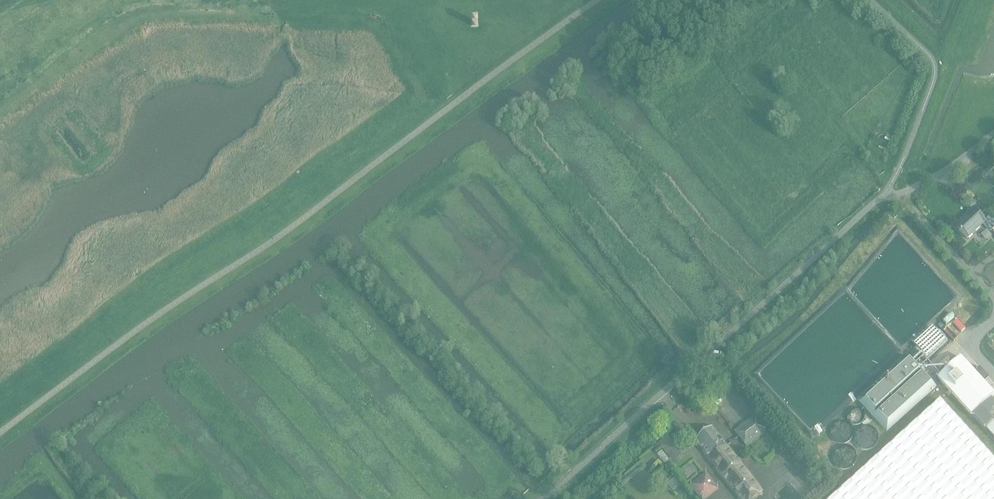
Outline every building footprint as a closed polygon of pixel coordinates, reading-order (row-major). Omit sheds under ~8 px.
[(993,227),(993,221),(985,211),(980,215),(973,207),(966,214),(968,216),(956,227),(966,239),(982,224),(989,231),(993,227)] [(907,357),(859,400),(886,431),(935,388),(907,357)] [(938,379),(971,415),(972,415),(993,439),(993,403),(990,398),(993,395),(993,394),(961,358),(938,379)] [(939,400),(900,435),(855,476),(829,498),(993,498),(993,460),(939,400)] [(746,446),(766,431),(755,416),(735,431),(746,446)] [(694,441),(723,478),(740,465),(711,428),(694,441)] [(673,461),(685,453),(670,434),(659,443),(673,461)] [(662,451),(657,454),(664,464),(669,460),(662,451)] [(740,465),(723,478),(740,498),(754,498),(762,493),(740,465)]
